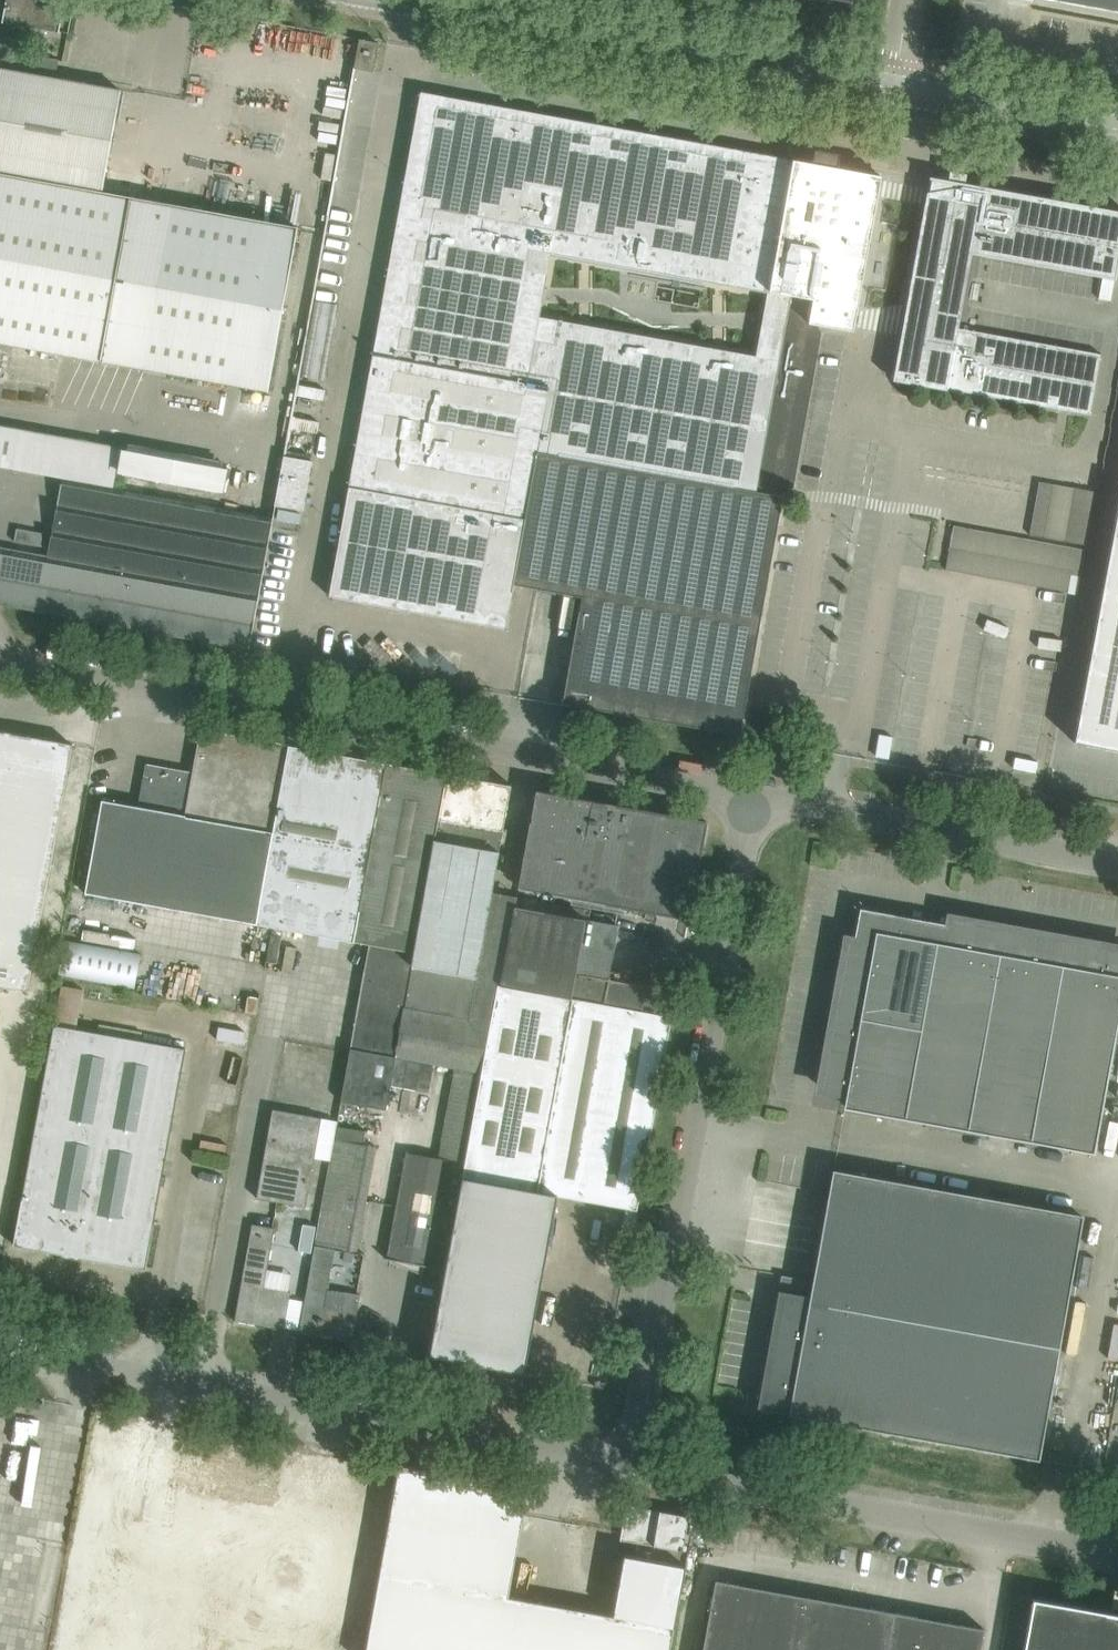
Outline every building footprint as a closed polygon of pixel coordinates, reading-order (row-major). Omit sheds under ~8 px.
[(2,22),(30,28),(35,0),(6,0),(2,22)] [(30,28),(59,33),(65,0),(35,0),(30,28)] [(1117,13),(1117,0),(1048,0),(1117,13)] [(378,42),(359,39),(354,68),(373,71),(378,42)] [(58,60),(26,53),(23,66),(56,72),(58,60)] [(111,141),(120,90),(0,68),(0,121),(111,141)] [(815,150),(811,163),(420,93),(372,356),(800,433),(815,351),(818,335),(856,341),(866,286),(861,285),(881,176),(837,168),(840,154),(815,150)] [(52,351),(268,390),(297,227),(102,193),(111,141),(0,121),(0,342),(52,351)] [(1013,174),(1016,157),(988,152),(985,169),(1013,174)] [(893,381),(947,391),(947,389),(1090,415),(1101,354),(958,328),(972,254),(1102,277),(1098,299),(1112,302),(1117,268),(1117,211),(965,183),(966,174),(950,171),(948,180),(947,189),(944,189),(944,188),(943,188),(943,187),(942,186),(941,186),(940,186),(939,186),(938,186),(937,186),(936,187),(935,188),(935,189),(934,190),(934,191),(927,192),(893,381)] [(327,381),(340,302),(316,298),(303,377),(327,381)] [(513,584),(581,596),(582,596),(563,703),(740,735),(783,496),(778,495),(779,485),(793,487),(794,484),(791,484),(800,433),(372,356),(329,595),(505,628),(513,584)] [(285,450),(274,505),(302,510),(311,461),(306,460),(307,454),(285,450)] [(2,603),(230,645),(248,648),(273,516),(62,477),(48,555),(0,546),(0,603),(2,603)] [(1042,481),(1032,533),(1090,544),(1099,491),(1042,481)] [(1074,742),(1117,751),(1117,506),(1074,742)] [(277,510),(276,520),(299,524),(301,514),(277,510)] [(944,571),(1080,596),(1088,550),(953,525),(944,571)] [(16,528),(14,541),(41,546),(43,533),(16,528)] [(193,772),(185,815),(273,831),(289,745),(289,744),(201,728),(193,772)] [(70,757),(72,744),(27,736),(11,734),(11,733),(5,731),(5,732),(0,732),(0,985),(27,990),(55,838),(70,757)] [(273,831),(257,923),(353,941),(387,762),(386,762),(385,763),(350,757),(289,745),(273,831)] [(369,943),(350,1049),(396,1057),(434,1064),(454,1068),(481,1073),(497,985),(498,980),(476,976),(491,892),(502,830),(506,831),(507,830),(507,829),(503,828),(510,789),(511,785),(412,767),(411,767),(389,763),(387,762),(353,941),(369,943)] [(146,763),(138,806),(185,815),(193,772),(146,763)] [(707,821),(536,790),(519,887),(689,918),(707,821)] [(102,799),(85,892),(257,923),(273,831),(185,815),(138,806),(102,799)] [(498,980),(497,985),(671,1017),(676,991),(610,979),(610,978),(608,977),(619,925),(588,919),(587,920),(515,906),(501,981),(498,980)] [(1117,1024),(1117,948),(1005,927),(1006,923),(1005,923),(1004,927),(951,918),(950,924),(860,908),(854,941),(848,940),(821,1088),(847,1092),(845,1105),(1095,1151),(1117,1024)] [(64,940),(58,975),(134,989),(141,954),(64,940)] [(497,985),(481,1073),(656,1104),(656,1102),(659,1086),(671,1017),(497,985)] [(248,996),(245,1012),(256,1014),(259,998),(248,996)] [(185,1048),(54,1025),(14,1245),(145,1268),(160,1184),(164,1185),(165,1177),(162,1176),(185,1048)] [(350,1049),(341,1101),(386,1109),(391,1084),(396,1057),(350,1049)] [(396,1057),(391,1084),(429,1091),(434,1064),(396,1057)] [(386,1257),(386,1258),(388,1259),(392,1259),(424,1265),(422,1274),(420,1283),(442,1287),(462,1178),(464,1164),(465,1164),(481,1073),(454,1068),(437,1159),(407,1153),(388,1258),(386,1257)] [(442,1287),(430,1355),(493,1367),(517,1371),(524,1372),(557,1195),(637,1210),(656,1104),(481,1073),(465,1164),(464,1164),(462,1178),(442,1287)] [(257,1198),(306,1206),(321,1118),(273,1109),(257,1198)] [(330,1161),(320,1213),(362,1221),(375,1146),(363,1144),(366,1131),(336,1125),(330,1161)] [(831,1179),(829,1192),(813,1280),(809,1301),(783,1296),(764,1402),(790,1408),(788,1414),(1039,1459),(1082,1224),(1081,1224),(1083,1216),(833,1171),(831,1179)] [(314,1246),(299,1332),(351,1341),(359,1299),(344,1296),(342,1308),(324,1305),(335,1249),(363,1254),(363,1253),(357,1251),(362,1221),(320,1213),(314,1246)] [(235,1320),(284,1329),(290,1291),(264,1286),(275,1228),(252,1223),(235,1320)] [(302,1223),(297,1250),(311,1253),(316,1226),(302,1223)] [(364,1649),(670,1649),(675,1625),(613,1614),(509,1596),(523,1514),(528,1487),(527,1487),(472,1477),(454,1473),(397,1463),(397,1466),(364,1649)] [(284,1547),(277,1588),(355,1600),(368,1518),(341,1513),(339,1526),(292,1519),(295,1502),(172,1483),(165,1529),(284,1547)] [(685,1550),(693,1515),(631,1501),(623,1536),(685,1550)] [(64,1649),(346,1649),(355,1605),(82,1553),(64,1649)] [(624,1554),(613,1614),(675,1625),(683,1578),(686,1566),(685,1566),(624,1554)] [(715,1580),(715,1584),(703,1649),(795,1649),(805,1596),(715,1580)] [(894,1612),(805,1596),(795,1649),(888,1649),(894,1612)] [(1033,1598),(1024,1649),(1117,1649),(1117,1614),(1033,1598)] [(888,1649),(980,1649),(984,1629),(984,1628),(894,1612),(888,1649)]
